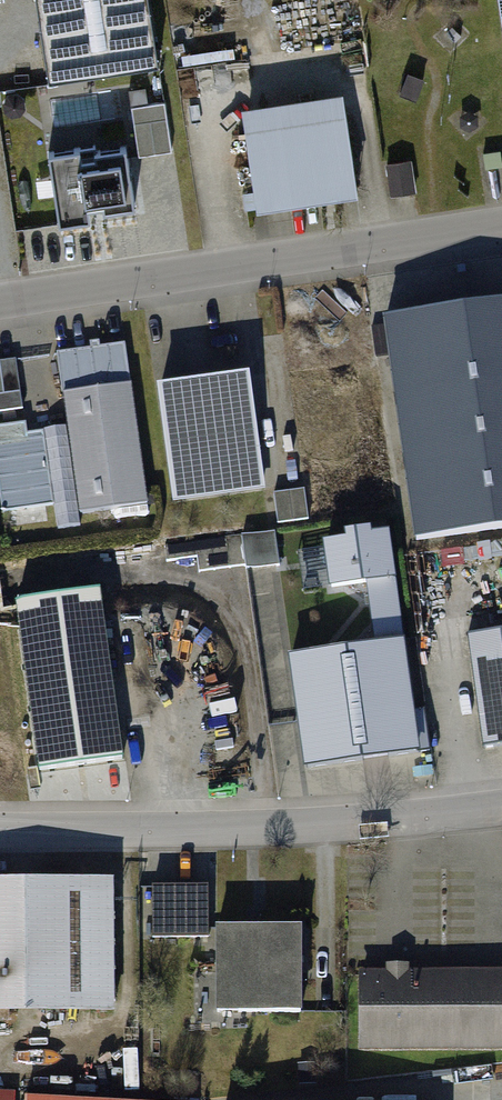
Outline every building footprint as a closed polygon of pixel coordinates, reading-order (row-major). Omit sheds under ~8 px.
[(47,68),(147,53),(139,0),(37,0),(47,68)] [(344,91),(244,107),(260,208),(360,192),(344,91)] [(167,99),(135,104),(143,153),(174,148),(167,99)] [(79,148),(49,153),(61,225),(91,220),(89,208),(104,205),(105,211),(137,206),(127,146),(96,151),(97,155),(81,157),(79,148)] [(393,192),(417,189),(413,160),(389,163),(393,192)] [(384,325),(417,542),(501,529),(501,307),(384,325)] [(123,344),(56,355),(81,516),(148,506),(123,344)] [(0,362),(0,414),(24,410),(15,359),(0,362)] [(250,379),(160,391),(174,498),(265,486),(250,379)] [(41,421),(0,429),(0,490),(4,514),(57,504),(41,421)] [(310,490),(276,495),(281,526),(314,521),(310,490)] [(277,532),(245,536),(249,568),(281,564),(277,532)] [(378,652),(292,663),(307,771),(417,756),(388,536),(320,545),(327,595),(369,590),(378,652)] [(107,600),(23,612),(45,764),(129,752),(107,600)] [(467,637),(484,749),(501,747),(501,632),(467,637)] [(208,885),(154,885),(154,937),(208,937),(208,885)] [(0,890),(0,1001),(114,1000),(113,891),(0,890)] [(299,931),(218,928),(220,1017),(300,1013),(299,931)] [(362,976),(363,1047),(501,1046),(501,975),(362,976)] [(0,1092),(0,1099),(14,1099),(15,1092),(0,1092)]
